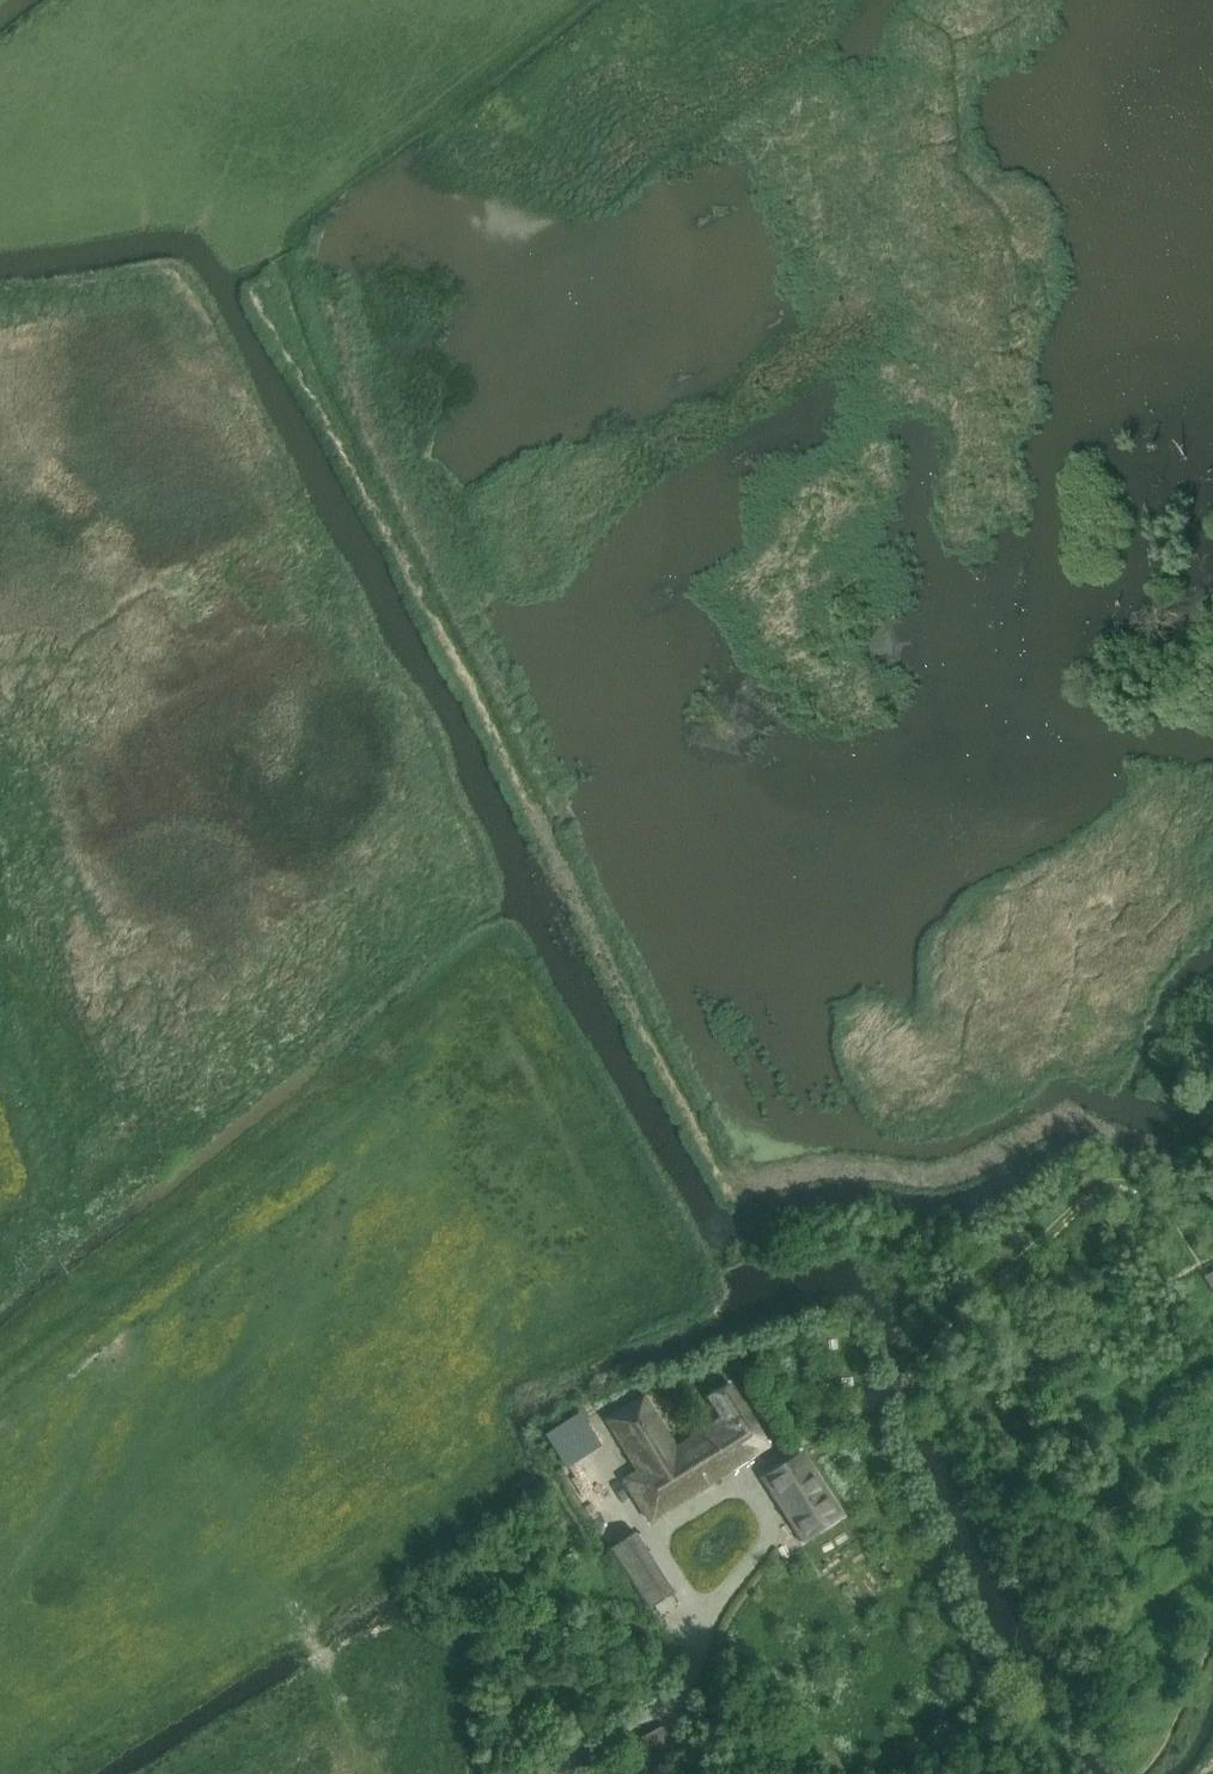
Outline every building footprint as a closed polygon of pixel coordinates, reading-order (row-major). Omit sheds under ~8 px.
[(730,1386),(710,1399),(723,1420),(678,1449),(644,1396),(605,1420),(637,1472),(623,1481),(650,1522),(768,1446),(730,1386)] [(801,1453),(763,1478),(803,1541),(842,1516),(801,1453)] [(634,1532),(609,1548),(649,1608),(653,1605),(673,1592),(634,1532)] [(634,1742),(648,1768),(679,1752),(665,1725),(634,1742)]
